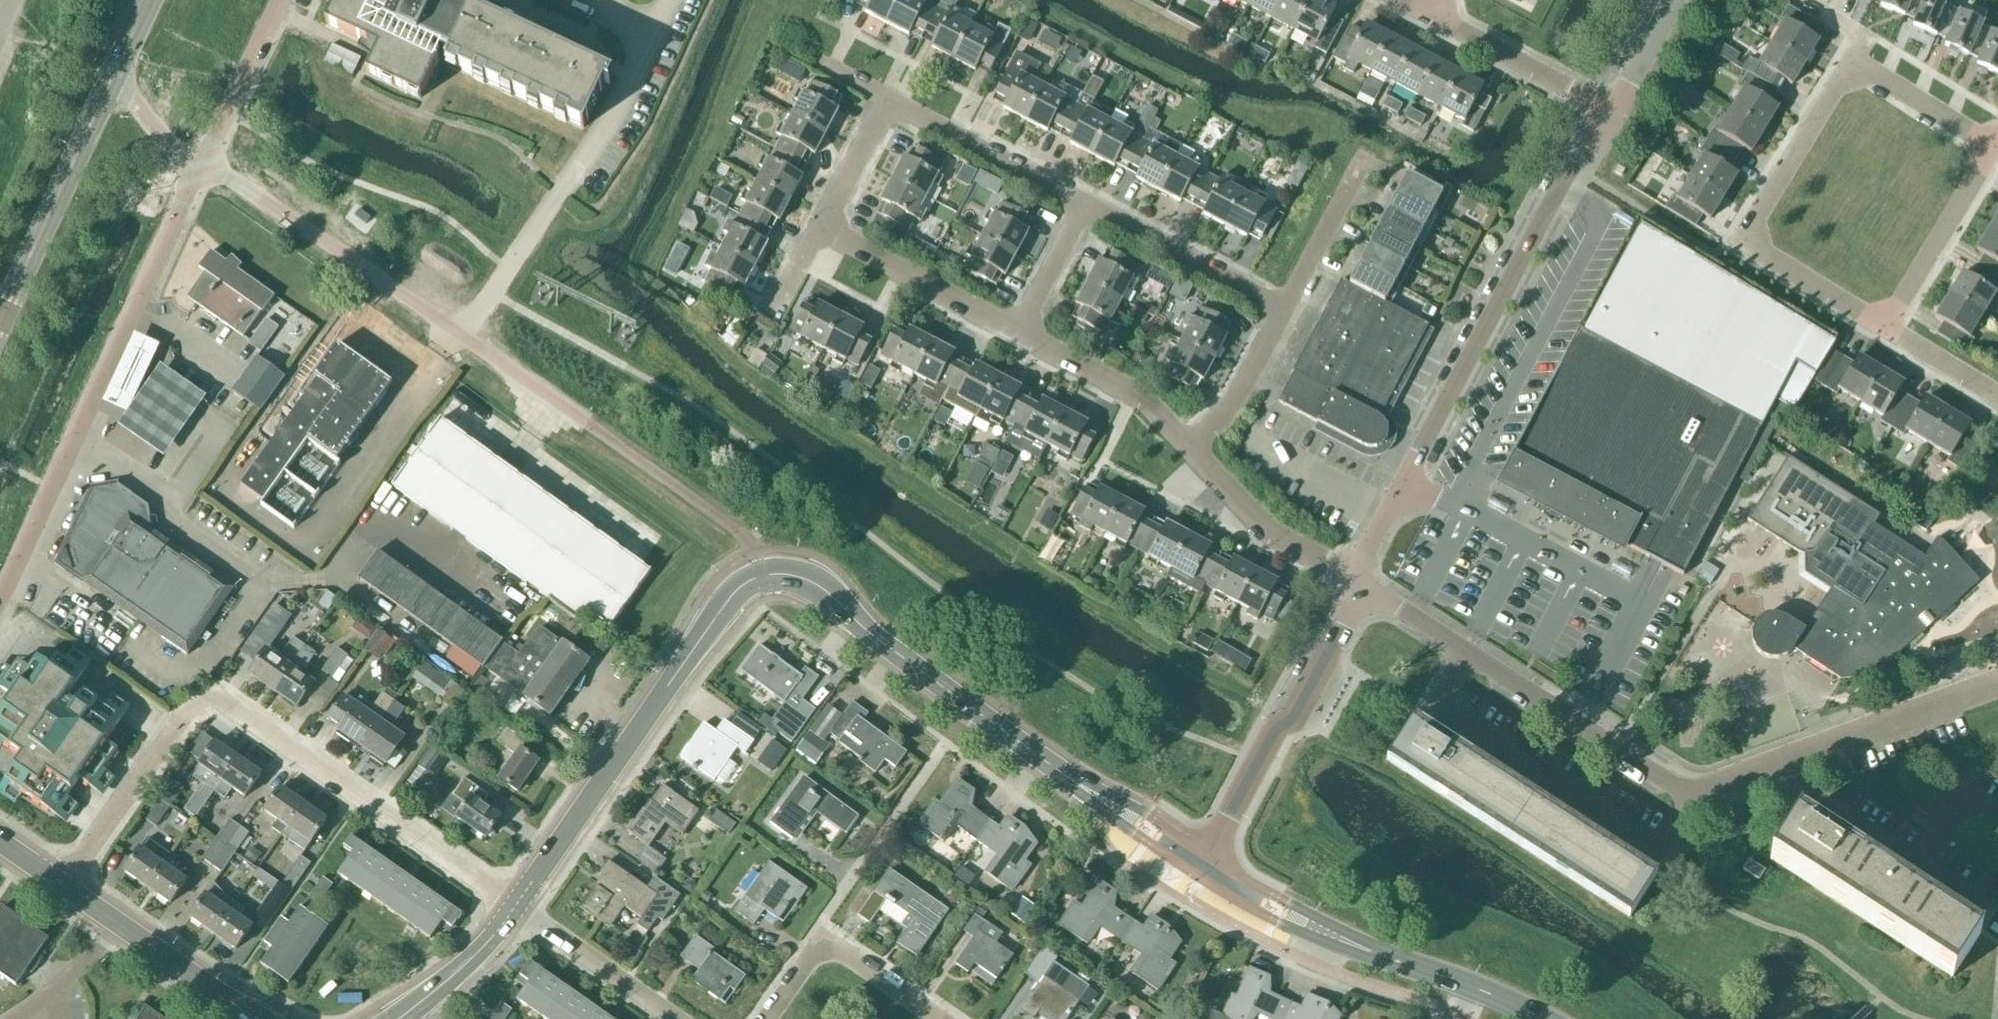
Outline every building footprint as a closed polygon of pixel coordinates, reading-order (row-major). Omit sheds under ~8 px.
[(326,24),(361,41),(358,48),(361,50),(364,52),(367,54),(370,57),(372,60),(373,59),(367,73),(383,81),(382,83),(392,88),(393,86),(409,93),(408,95),(419,100),(419,98),(421,99),(440,57),(433,54),(436,47),(450,53),(446,63),(584,128),(606,84),(609,85),(614,75),(454,0),(337,0),(326,24)] [(898,0),(860,0),(868,4),(864,12),(886,24),(898,0)] [(940,2),(936,0),(898,0),(886,24),(909,36),(913,28),(924,34),(940,2)] [(970,25),(959,19),(962,14),(954,9),(959,1),(958,0),(942,0),(941,2),(940,2),(924,34),(935,40),(931,48),(953,59),(970,25)] [(1280,0),(1250,0),(1247,6),(1270,18),(1280,0)] [(1310,0),(1280,0),(1270,18),(1294,30),(1310,0)] [(1294,30),(1317,42),(1314,48),(1327,55),(1344,23),(1332,16),(1336,8),(1321,0),(1310,0),(1294,30)] [(1912,0),(1881,0),(1883,1),(1881,7),(1904,17),(1905,16),(1912,0)] [(1950,7),(1951,4),(1942,0),(1912,0),(1905,16),(1915,21),(1913,26),(1936,37),(1937,36),(1950,7)] [(1772,43),(1805,63),(1819,41),(1812,37),(1819,25),(1788,6),(1781,19),(1786,22),(1772,43)] [(1969,57),(1969,56),(1982,26),(1983,24),(1960,14),(1961,12),(1950,7),(1937,36),(1947,41),(1945,46),(1969,57)] [(1029,43),(1038,25),(1027,20),(1018,37),(1029,43)] [(1218,39),(1223,30),(1209,22),(1204,32),(1218,39)] [(970,25),(953,59),(975,71),(979,63),(991,69),(1012,31),(999,24),(995,31),(986,26),(983,32),(970,25)] [(1372,71),(1391,36),(1367,24),(1363,32),(1351,26),(1334,58),(1345,64),(1343,68),(1353,74),(1358,64),(1372,71)] [(1969,56),(1979,60),(1977,66),(1997,75),(1997,36),(1992,33),(1993,31),(1982,26),(1969,56)] [(1241,52),(1246,42),(1232,35),(1227,44),(1241,52)] [(1395,84),(1414,49),(1391,36),(1372,71),(1395,84)] [(1792,86),(1805,63),(1772,43),(1759,65),(1755,62),(1747,74),(1778,92),(1784,81),(1792,86)] [(1265,64),(1269,55),(1255,47),(1250,56),(1265,64)] [(1418,96),(1437,61),(1414,49),(1395,84),(1418,96)] [(1008,101),(1003,109),(1026,120),(1034,105),(1044,86),(1035,82),(1041,69),(1016,56),(996,95),(1008,101)] [(800,83),(805,72),(784,60),(778,71),(800,83)] [(1441,108),(1460,74),(1437,61),(1418,96),(1441,108)] [(1460,74),(1441,108),(1464,120),(1461,126),(1474,133),(1491,101),(1479,94),(1483,86),(1460,74)] [(1771,104),(1778,92),(1747,74),(1740,86),(1745,89),(1732,110),(1765,130),(1778,108),(1771,104)] [(793,114),(827,132),(838,111),(831,107),(837,95),(811,81),(805,93),(799,90),(794,100),(799,103),(793,114)] [(1063,130),(1082,94),(1071,88),(1061,83),(1056,93),(1044,86),(1034,105),(1026,120),(1048,132),(1052,124),(1063,130)] [(1374,102),(1379,93),(1364,85),(1360,94),(1374,102)] [(1110,122),(1110,121),(1098,115),(1101,110),(1092,105),(1094,101),(1082,94),(1063,130),(1074,136),(1070,144),(1092,156),(1110,122)] [(1398,114),(1402,105),(1388,97),(1382,107),(1398,114)] [(1421,126),(1426,117),(1411,109),(1406,119),(1421,126)] [(1751,152),(1765,130),(1732,110),(1719,132),(1714,129),(1707,141),(1737,159),(1744,148),(1751,152)] [(1129,165),(1143,140),(1132,134),(1135,128),(1125,123),(1128,117),(1116,111),(1110,121),(1110,122),(1092,156),(1114,167),(1118,160),(1129,165)] [(815,155),(827,132),(793,114),(786,127),(781,124),(776,134),(782,137),(776,148),(801,162),(807,151),(815,155)] [(1158,191),(1182,146),(1168,138),(1165,144),(1157,140),(1154,146),(1143,140),(1129,165),(1140,171),(1136,179),(1158,191)] [(1730,171),(1737,159),(1707,141),(1699,153),(1704,156),(1691,177),(1724,197),(1737,175),(1730,171)] [(1196,201),(1209,175),(1198,169),(1201,163),(1192,158),(1195,153),(1182,146),(1158,191),(1180,203),(1185,195),(1196,201)] [(795,173),(801,162),(776,148),(770,160),(764,156),(759,166),(764,169),(757,181),(792,199),(803,177),(795,173)] [(893,179),(927,198),(934,185),(939,188),(944,178),(938,174),(945,163),(919,149),(913,161),(905,157),(893,179)] [(1225,226),(1243,192),(1231,186),(1234,181),(1224,175),(1220,181),(1209,175),(1196,201),(1207,207),(1203,214),(1225,226)] [(1398,193),(1433,211),(1443,193),(1408,175),(1398,193)] [(1710,220),(1724,197),(1691,177),(1678,199),(1673,196),(1665,209),(1696,227),(1703,215),(1710,220)] [(921,209),(927,198),(893,179),(881,201),(889,205),(883,217),(908,231),(915,219),(921,223),(926,212),(921,209)] [(780,221),(792,199),(757,181),(751,193),(746,191),(740,201),(746,204),(741,215),(766,228),(772,217),(780,221)] [(1243,192),(1225,226),(1247,238),(1251,230),(1263,236),(1276,211),(1264,205),(1268,199),(1258,193),(1255,199),(1243,192)] [(704,208),(708,200),(696,193),(692,202),(704,208)] [(1423,230),(1433,211),(1398,193),(1389,211),(1423,230)] [(983,236),(1017,254),(1029,232),(1021,228),(1027,216),(1002,203),(996,215),(989,211),(984,221),(989,224),(983,236)] [(1414,248),(1423,230),(1389,211),(1379,229),(1414,248)] [(760,240),(766,228),(741,215),(735,226),(729,223),(723,233),(728,236),(722,248),(756,266),(768,244),(760,240)] [(1500,479),(1682,576),(1774,400),(1795,412),(1814,380),(1829,355),(1835,342),(1640,223),(1583,332),(1580,330),(1511,460),(1500,479)] [(1990,228),(1977,250),(1984,255),(1977,266),(1997,279),(1997,233),(1990,228)] [(1404,266),(1414,248),(1379,229),(1369,248),(1404,266)] [(1005,276),(1017,254),(983,236),(977,248),(971,245),(966,255),(972,259),(966,270),(991,284),(997,272),(1005,276)] [(744,288),(756,266),(722,248),(716,260),(710,257),(705,267),(711,270),(705,282),(730,295),(737,284),(744,288)] [(1394,284),(1404,266),(1369,248),(1360,266),(1394,284)] [(225,262),(211,251),(199,267),(206,272),(187,298),(243,337),(262,311),(263,312),(275,296),(238,271),(242,266),(231,255),(225,262)] [(1088,283),(1121,300),(1127,288),(1133,291),(1139,281),(1133,278),(1139,266),(1113,253),(1107,265),(1099,261),(1088,283)] [(673,272),(678,271),(681,267),(680,262),(675,259),(670,262),(668,266),(670,270),(673,272)] [(1385,303),(1394,284),(1360,266),(1350,284),(1385,303)] [(1977,266),(1970,277),(1963,273),(1950,295),(1983,315),(1996,294),(1997,295),(1997,279),(1977,266)] [(1169,286),(1174,276),(1158,268),(1153,278),(1169,286)] [(1367,294),(1350,284),(1341,280),(1293,372),(1294,373),(1279,402),(1363,447),(1364,447),(1366,448),(1369,449),(1374,449),(1376,449),(1379,447),(1381,446),(1383,444),(1385,442),(1387,440),(1387,438),(1388,434),(1388,431),(1388,428),(1386,425),(1385,423),(1412,373),(1407,365),(1427,327),(1428,327),(1429,326),(1385,303),(1373,296),(1367,294)] [(1115,312),(1121,300),(1088,283),(1076,305),(1084,309),(1078,321),(1103,334),(1109,322),(1115,326),(1121,316),(1115,312)] [(1970,337),(1983,315),(1950,295),(1936,317),(1944,322),(1936,334),(1967,352),(1974,340),(1970,337)] [(823,349),(841,315),(819,304),(815,311),(803,305),(790,331),(802,337),(798,343),(808,348),(811,343),(823,349)] [(1148,323),(1151,316),(1134,308),(1131,315),(1148,323)] [(1181,341),(1215,359),(1227,337),(1219,333),(1226,321),(1200,308),(1194,319),(1188,316),(1183,326),(1188,329),(1181,341)] [(841,315),(823,349),(835,356),(833,361),(843,366),(846,360),(858,366),(871,341),(859,335),(863,327),(841,315)] [(914,375),(932,341),(910,329),(906,337),(894,330),(881,356),(893,362),(889,368),(899,373),(902,368),(914,375)] [(134,331),(102,399),(127,411),(159,342),(134,331)] [(948,392),(961,366),(950,360),(954,352),(932,341),(914,375),(926,381),(923,386),(933,392),(937,386),(948,392)] [(1204,381),(1215,359),(1181,341),(1175,353),(1170,350),(1164,360),(1170,364),(1164,375),(1190,389),(1196,377),(1204,381)] [(294,529),(341,464),(337,461),(393,384),(337,344),(314,376),(317,378),(241,485),(264,501),(261,505),(294,529)] [(782,363),(769,354),(762,366),(774,374),(782,363)] [(1840,362),(1829,355),(1814,380),(1825,387),(1840,362)] [(260,411),(285,377),(257,357),(232,391),(260,411)] [(1861,403),(1881,370),(1859,357),(1855,364),(1843,357),(1840,362),(1825,387),(1837,395),(1840,390),(1861,403)] [(961,366),(948,392),(943,400),(976,418),(980,410),(981,410),(999,376),(977,364),(972,372),(961,366)] [(1880,421),(1892,428),(1910,398),(1899,391),(1903,384),(1881,370),(1861,403),(1883,416),(1880,421)] [(163,449),(197,399),(163,375),(128,425),(163,449)] [(1014,427),(1028,402),(1017,395),(1021,388),(999,376),(981,410),(993,416),(990,422),(1000,427),(1003,421),(1014,427)] [(1928,444),(1948,411),(1926,398),(1922,405),(1910,398),(1892,428),(1893,429),(1904,435),(1907,431),(1928,444)] [(240,412),(246,403),(241,400),(235,408),(240,412)] [(1047,445),(1065,411),(1043,400),(1039,407),(1028,402),(1014,427),(1025,433),(1022,439),(1032,444),(1035,439),(1047,445)] [(1065,411),(1047,445),(1059,452),(1056,457),(1066,462),(1070,456),(1081,463),(1095,437),(1083,431),(1087,423),(1065,411)] [(1948,411),(1928,444),(1950,457),(1947,462),(1959,469),(1978,439),(1966,432),(1970,425),(1948,411)] [(602,639),(651,572),(441,419),(392,486),(602,639)] [(1000,452),(986,445),(978,461),(991,468),(1000,452)] [(1874,525),(1879,517),(1788,458),(1747,521),(1798,554),(1803,577),(1828,594),(1805,630),(1787,618),(1778,615),(1769,615),(1761,618),(1755,625),(1752,633),(1752,642),(1755,650),(1762,656),(1770,660),(1779,660),(1787,656),(1793,650),(1841,680),(1874,677),(1979,581),(1944,542),(1937,538),(1925,557),(1874,525)] [(151,518),(149,506),(118,485),(92,489),(57,564),(188,655),(235,588),(152,531),(156,525),(155,517),(151,518)] [(1105,534),(1123,500),(1101,488),(1097,496),(1085,489),(1071,515),(1083,521),(1080,527),(1090,532),(1093,527),(1105,534)] [(1139,550),(1152,525),(1141,519),(1145,511),(1123,500),(1105,534),(1117,540),(1114,545),(1124,550),(1127,544),(1139,550)] [(1171,569),(1189,535),(1167,523),(1163,531),(1152,525),(1139,550),(1150,556),(1147,562),(1157,568),(1159,562),(1171,569)] [(1189,535),(1171,569),(1167,577),(1201,594),(1205,586),(1219,560),(1207,554),(1211,546),(1189,535)] [(485,667),(501,644),(503,641),(378,551),(362,573),(358,579),(483,670),(485,667)] [(1976,552),(1969,559),(1983,574),(1990,567),(1976,552)] [(1238,604),(1256,570),(1234,558),(1230,566),(1219,560),(1205,586),(1216,591),(1213,597),(1223,603),(1226,598),(1238,604)] [(1719,571),(1705,562),(1696,576),(1710,585),(1719,571)] [(1256,570),(1238,604),(1250,610),(1247,616),(1257,621),(1260,615),(1272,621),(1286,596),(1274,589),(1278,581),(1256,570)] [(275,641),(292,616),(280,609),(264,633),(275,641)] [(501,644),(485,667),(503,679),(502,680),(525,696),(524,698),(550,716),(589,662),(563,644),(562,645),(539,629),(519,657),(501,644)] [(379,659),(391,640),(379,631),(366,650),(379,659)] [(274,690),(305,646),(293,637),(281,655),(270,647),(268,651),(267,650),(250,674),(274,690)] [(800,675),(760,645),(741,671),(757,684),(765,673),(781,684),(773,695),(784,703),(785,702),(795,710),(819,678),(805,668),(800,675)] [(305,646),(274,690),(297,707),(314,683),(313,683),(316,679),(304,671),(316,653),(305,646)] [(332,681),(348,657),(337,649),(320,674),(332,681)] [(58,655),(50,667),(38,659),(30,670),(18,662),(0,688),(0,689),(11,697),(0,713),(0,742),(22,757),(5,781),(55,816),(80,781),(92,789),(119,750),(107,742),(124,719),(85,692),(77,704),(68,698),(85,674),(58,655)] [(422,660),(414,678),(446,693),(454,675),(422,660)] [(453,710),(466,692),(454,683),(441,702),(453,710)] [(360,750),(394,702),(383,694),(369,714),(344,696),(329,718),(341,727),(338,731),(339,731),(337,734),(360,750)] [(394,702),(360,750),(383,767),(385,764),(386,765),(404,739),(391,730),(405,710),(394,702)] [(896,768),(907,753),(863,721),(868,714),(853,703),(830,734),(840,741),(839,743),(861,759),(859,761),(876,774),(885,761),(896,768)] [(502,729),(509,718),(496,709),(488,721),(502,729)] [(787,739),(796,727),(781,716),(772,728),(787,739)] [(1629,919),(1658,875),(1415,718),(1387,762),(1629,919)] [(723,737),(704,724),(681,757),(714,781),(716,778),(724,784),(737,766),(729,760),(737,748),(745,754),(754,742),(730,725),(723,737)] [(518,792),(539,763),(521,750),(526,742),(507,729),(497,742),(516,755),(499,779),(518,792)] [(816,764),(830,745),(810,731),(796,750),(816,764)] [(215,792),(238,758),(216,742),(201,732),(187,752),(201,763),(192,776),(204,785),(215,792)] [(780,761),(787,750),(773,741),(766,752),(780,761)] [(440,769),(448,756),(442,752),(434,764),(440,769)] [(238,758),(215,792),(225,799),(232,789),(245,798),(261,774),(238,758)] [(859,818),(804,778),(771,824),(792,839),(814,810),(847,834),(859,818)] [(486,839),(501,817),(471,797),(477,788),(464,779),(452,796),(465,805),(456,818),(486,839)] [(977,841),(991,822),(969,805),(974,791),(958,780),(940,805),(935,802),(920,823),(944,841),(959,820),(970,828),(966,833),(977,841)] [(160,800),(170,807),(184,788),(174,781),(160,800)] [(699,813),(672,794),(673,793),(663,786),(651,802),(650,801),(629,832),(648,846),(665,822),(683,835),(699,813)] [(282,836),(304,804),(281,788),(265,811),(278,821),(272,829),(282,836)] [(156,827),(170,807),(160,800),(146,820),(156,827)] [(304,804),(282,836),(305,852),(327,820),(304,804)] [(728,835),(736,824),(715,809),(707,821),(728,835)] [(991,822),(977,841),(988,849),(991,844),(1002,852),(986,873),(1011,891),(1030,866),(1023,861),(1035,844),(1019,828),(1021,825),(1010,817),(1001,829),(991,822)] [(1952,979),(1980,936),(1799,817),(1770,861),(1952,979)] [(226,846),(239,827),(230,820),(216,839),(226,846)] [(226,846),(236,853),(249,834),(239,827),(226,846)] [(449,911),(358,848),(361,844),(351,837),(343,848),(352,854),(338,875),(430,940),(443,921),(452,928),(461,914),(452,907),(449,911)] [(212,866),(226,846),(216,839),(202,859),(212,866)] [(235,853),(236,853),(226,846),(212,866),(222,873),(232,858),(255,874),(259,869),(235,853)] [(147,888),(169,857),(160,852),(155,859),(141,849),(124,872),(147,888)] [(169,857),(147,888),(170,904),(187,881),(173,871),(179,864),(169,857)] [(281,885),(291,892),(311,864),(301,857),(282,885),(281,885)] [(638,881),(609,861),(599,875),(602,877),(595,887),(597,888),(584,907),(612,926),(625,907),(642,919),(637,926),(648,933),(658,918),(663,922),(680,896),(645,871),(638,881)] [(1759,881),(1765,871),(1749,861),(1743,870),(1759,881)] [(798,903),(808,890),(769,862),(734,912),(754,926),(765,911),(778,921),(794,899),(798,903)] [(281,885),(282,885),(259,869),(255,874),(278,889),(268,905),(277,912),(291,892),(281,885)] [(949,911),(889,870),(857,916),(870,925),(879,911),(908,930),(898,944),(917,956),(949,911)] [(301,910),(311,917),(332,887),(322,880),(301,910)] [(1121,942),(1134,922),(1111,907),(1116,892),(1100,881),(1082,908),(1075,903),(1059,926),(1088,945),(1102,923),(1113,930),(1110,935),(1121,942)] [(213,934),(235,902),(225,895),(219,904),(206,894),(190,918),(213,934)] [(1026,920),(1037,904),(1025,896),(1014,912),(1026,920)] [(235,902),(213,934),(236,950),(252,927),(239,917),(245,909),(235,902)] [(25,924),(2,907),(0,910),(0,942),(8,948),(25,924)] [(311,917),(301,910),(300,910),(290,925),(282,920),(273,932),(309,956),(328,929),(311,917)] [(1134,922),(1121,942),(1132,950),(1135,945),(1146,952),(1132,974),(1158,991),(1175,964),(1168,960),(1180,943),(1163,927),(1164,924),(1153,916),(1145,929),(1134,922)] [(1003,934),(986,923),(979,932),(978,931),(956,965),(968,973),(974,964),(997,980),(1013,956),(996,944),(1003,934)] [(8,948),(36,968),(41,961),(36,958),(49,940),(25,924),(8,948)] [(289,985),(309,956),(273,932),(265,944),(273,949),(261,966),(289,985)] [(725,1005),(746,977),(713,953),(715,950),(696,936),(681,957),(699,971),(691,981),(725,1005)] [(8,948),(0,942),(0,960),(8,948)] [(36,968),(8,948),(0,960),(0,975),(16,986),(27,970),(32,974),(36,968)] [(1021,1010),(1034,1018),(1040,1010),(1054,1018),(1067,1018),(1079,1001),(1061,989),(1067,981),(1049,970),(1056,960),(1045,952),(1028,977),(1039,985),(1021,1010)] [(537,973),(540,970),(530,963),(522,974),(531,980),(517,1000),(544,1018),(603,1018),(537,973)] [(1292,1003),(1266,992),(1269,977),(1251,969),(1238,998),(1233,996),(1223,1017),(1226,1018),(1252,1018),(1256,1014),(1266,1018),(1284,1018),(1292,1003)] [(1284,1018),(1338,1018),(1339,1017),(1320,1004),(1321,1001),(1309,995),(1303,1008),(1292,1003),(1284,1018)] [(512,1011),(503,1005),(494,1018),(506,1018),(512,1011)] [(147,1008),(139,1018),(162,1018),(147,1008)]
